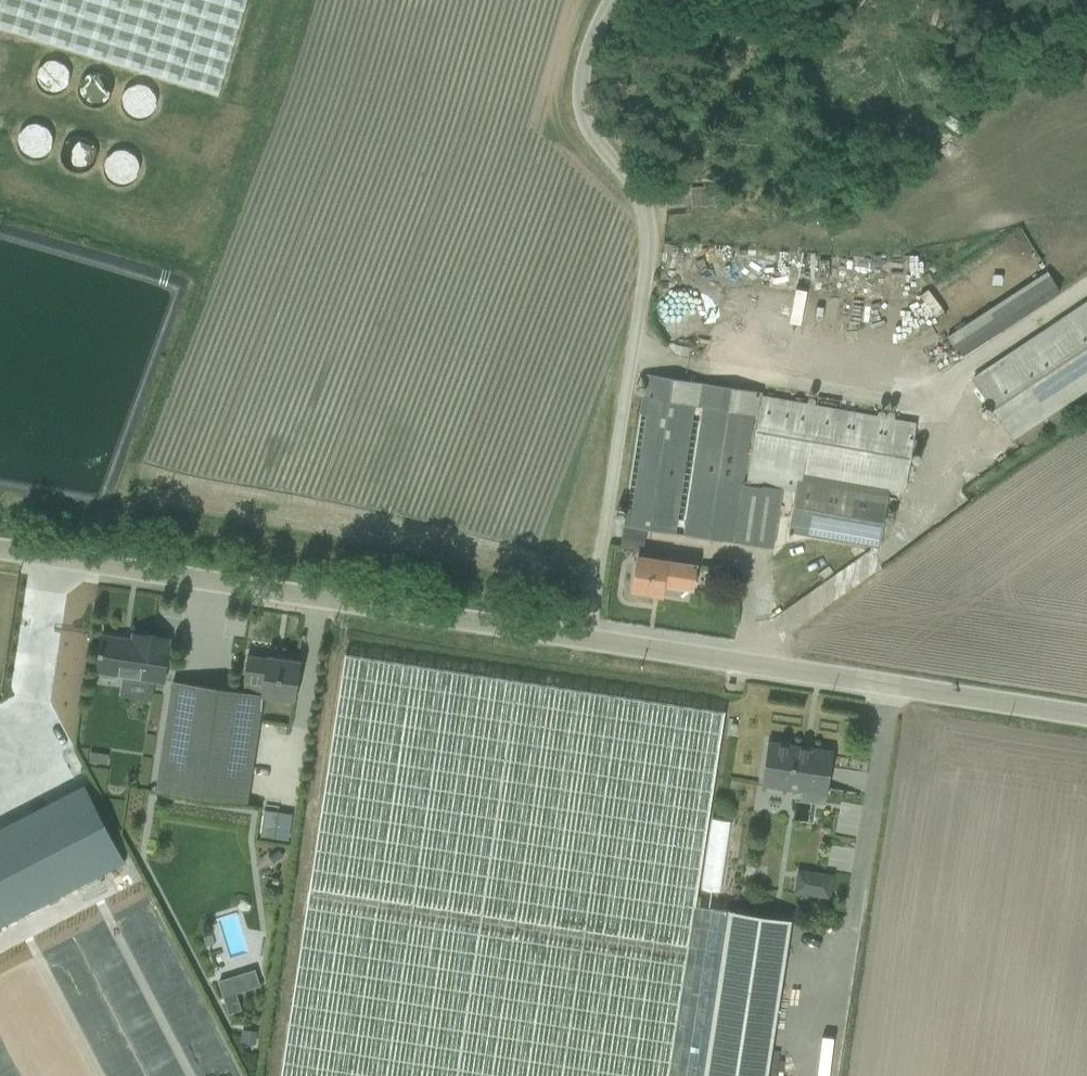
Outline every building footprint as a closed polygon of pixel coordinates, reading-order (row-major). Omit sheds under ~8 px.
[(264,0),(0,0),(0,44),(1,42),(232,109),(235,97),(264,0)] [(77,81),(63,61),(44,74),(58,95),(77,81)] [(87,106),(116,109),(119,79),(91,76),(87,106)] [(58,153),(54,126),(27,129),(30,157),(58,153)] [(77,138),(71,164),(97,170),(102,143),(77,138)] [(118,182),(146,179),(143,152),(115,155),(118,182)] [(726,207),(725,190),(699,190),(699,208),(726,207)] [(726,268),(748,269),(749,250),(727,248),(726,268)] [(948,323),(964,349),(1049,297),(1033,271),(948,323)] [(1086,370),(1086,297),(975,371),(1008,422),(1086,370)] [(640,361),(618,501),(768,525),(776,475),(802,479),(796,516),(868,527),(877,476),(893,478),(905,404),(640,361)] [(689,555),(620,552),(617,596),(646,598),(647,577),(687,579),(689,555)] [(165,642),(157,641),(91,632),(84,678),(157,691),(165,642)] [(329,652),(303,831),(267,1075),(706,1075),(731,905),(693,900),(721,709),(329,652)] [(267,704),(175,692),(162,791),(254,803),(267,704)] [(43,735),(55,730),(46,708),(34,713),(43,735)] [(837,758),(760,743),(746,811),(789,819),(793,805),(829,808),(837,758)] [(730,896),(738,823),(720,821),(712,894),(730,896)] [(296,848),(298,834),(270,830),(268,844),(296,848)] [(804,901),(838,900),(838,874),(803,874),(804,901)] [(706,1075),(772,1075),(796,915),(731,905),(706,1075)]
